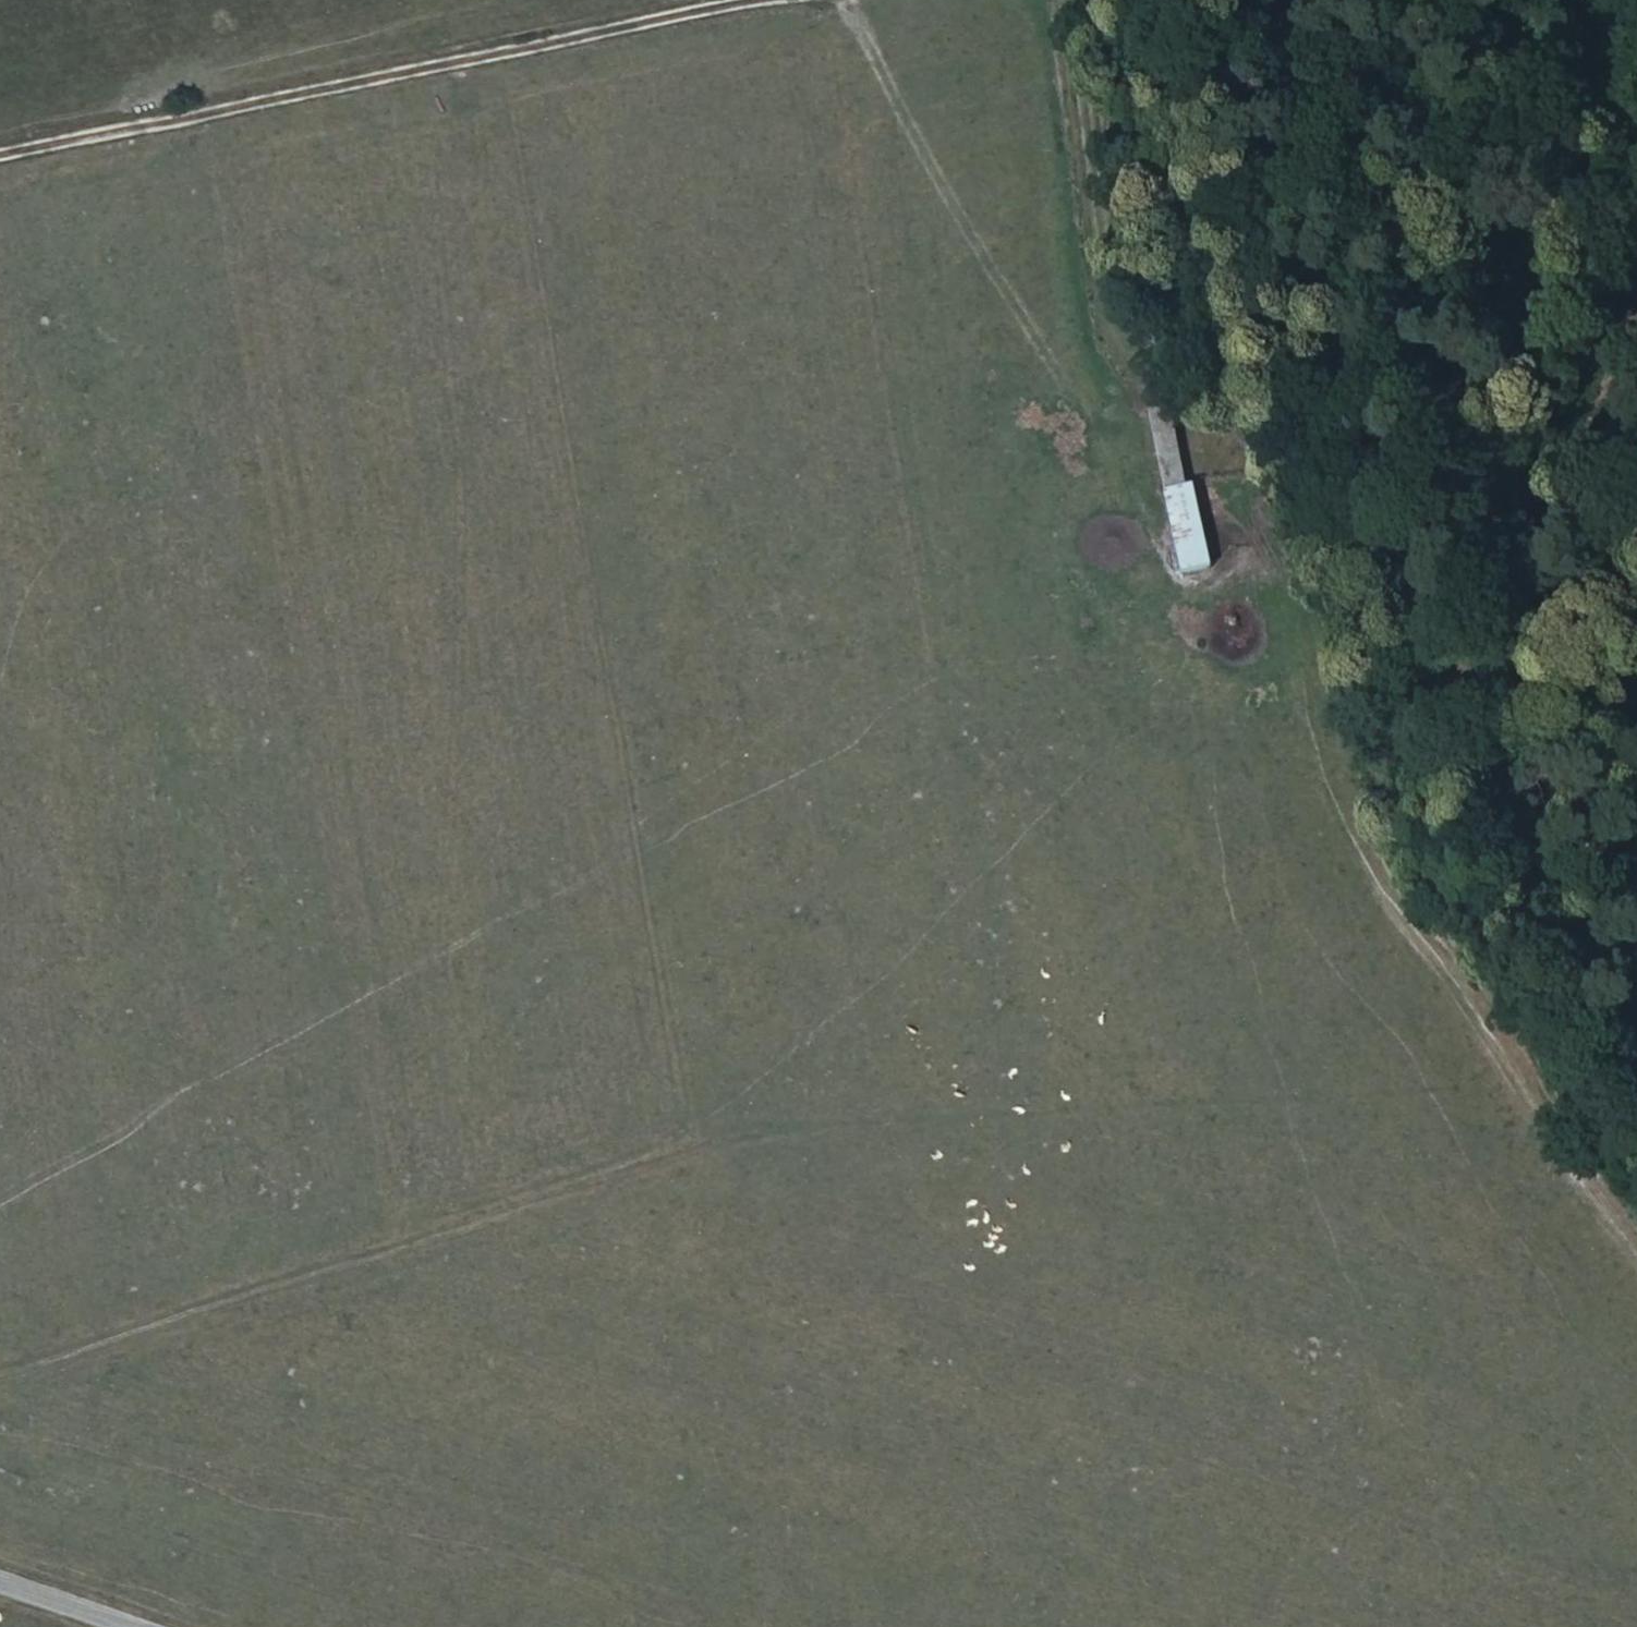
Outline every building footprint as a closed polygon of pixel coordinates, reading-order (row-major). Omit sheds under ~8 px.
[(1173,406),(1149,411),(1165,488),(1190,483),(1173,406)] [(1188,598),(1220,592),(1198,484),(1166,491),(1188,598)]
